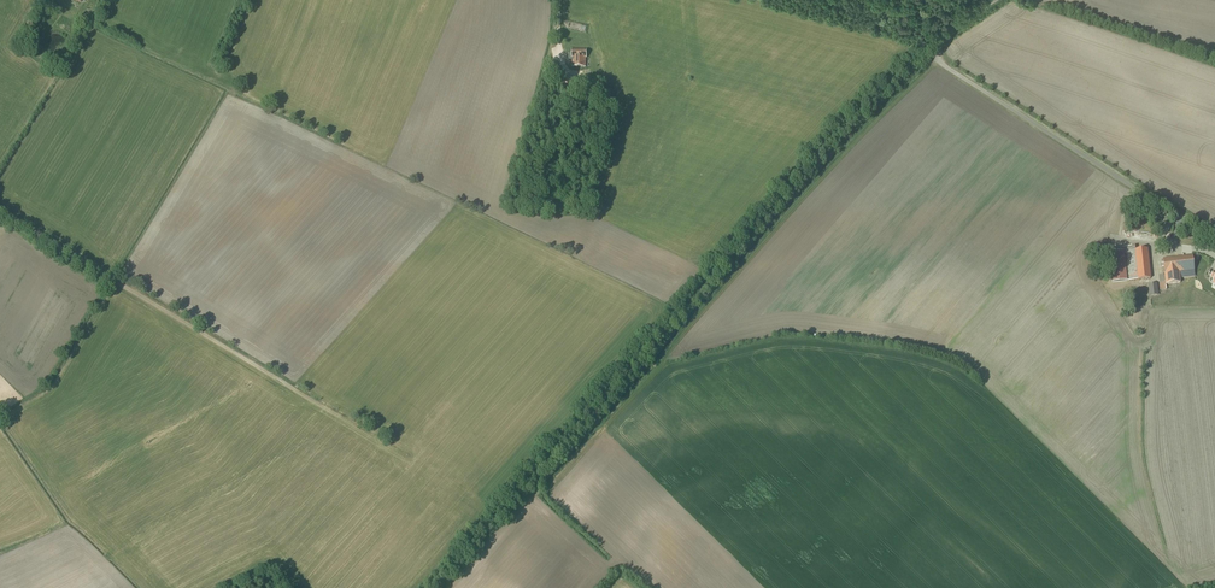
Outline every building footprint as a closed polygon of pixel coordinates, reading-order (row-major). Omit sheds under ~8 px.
[(586,59),(586,50),(571,50),(571,58),(572,58),(572,67),(586,68),(586,59)] [(1145,248),(1109,251),(1111,270),(1123,269),(1123,279),(1137,278),(1137,282),(1148,281),(1145,248)] [(1188,255),(1158,259),(1162,290),(1155,291),(1157,303),(1179,300),(1175,274),(1191,272),(1189,255),(1188,255)]
